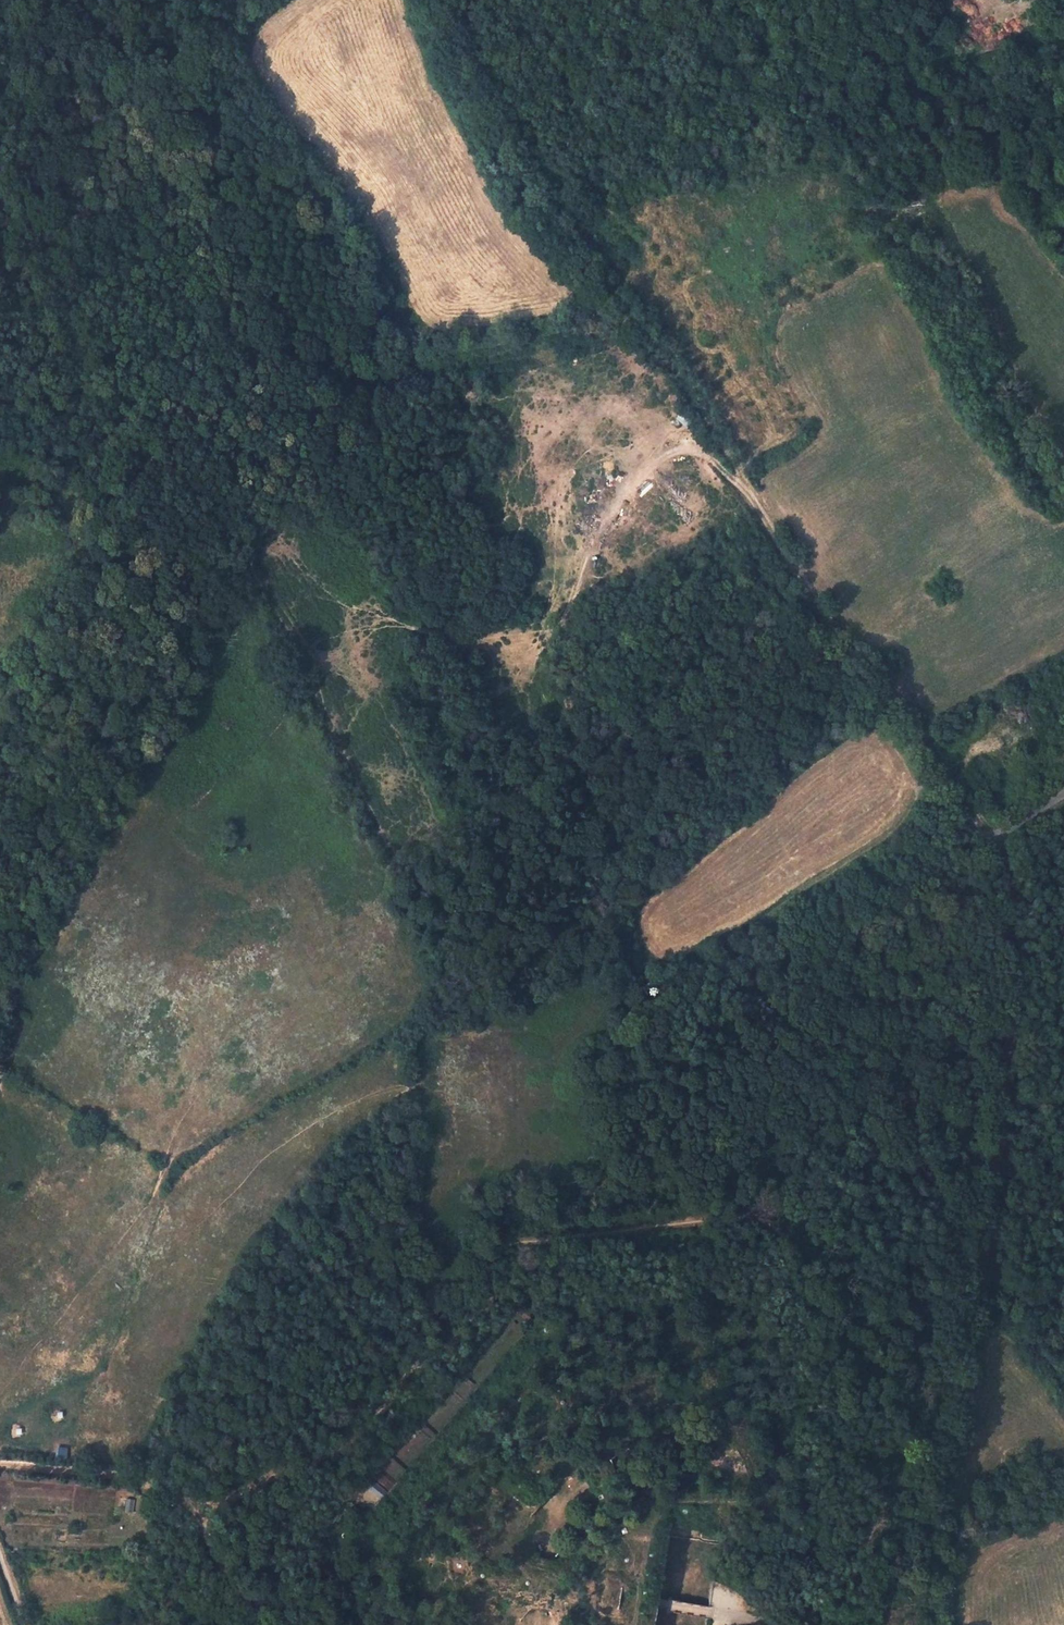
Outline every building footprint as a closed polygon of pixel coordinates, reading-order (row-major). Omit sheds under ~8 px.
[(1001,1287),(987,1285),(986,1299),(999,1300),(1001,1287)]
